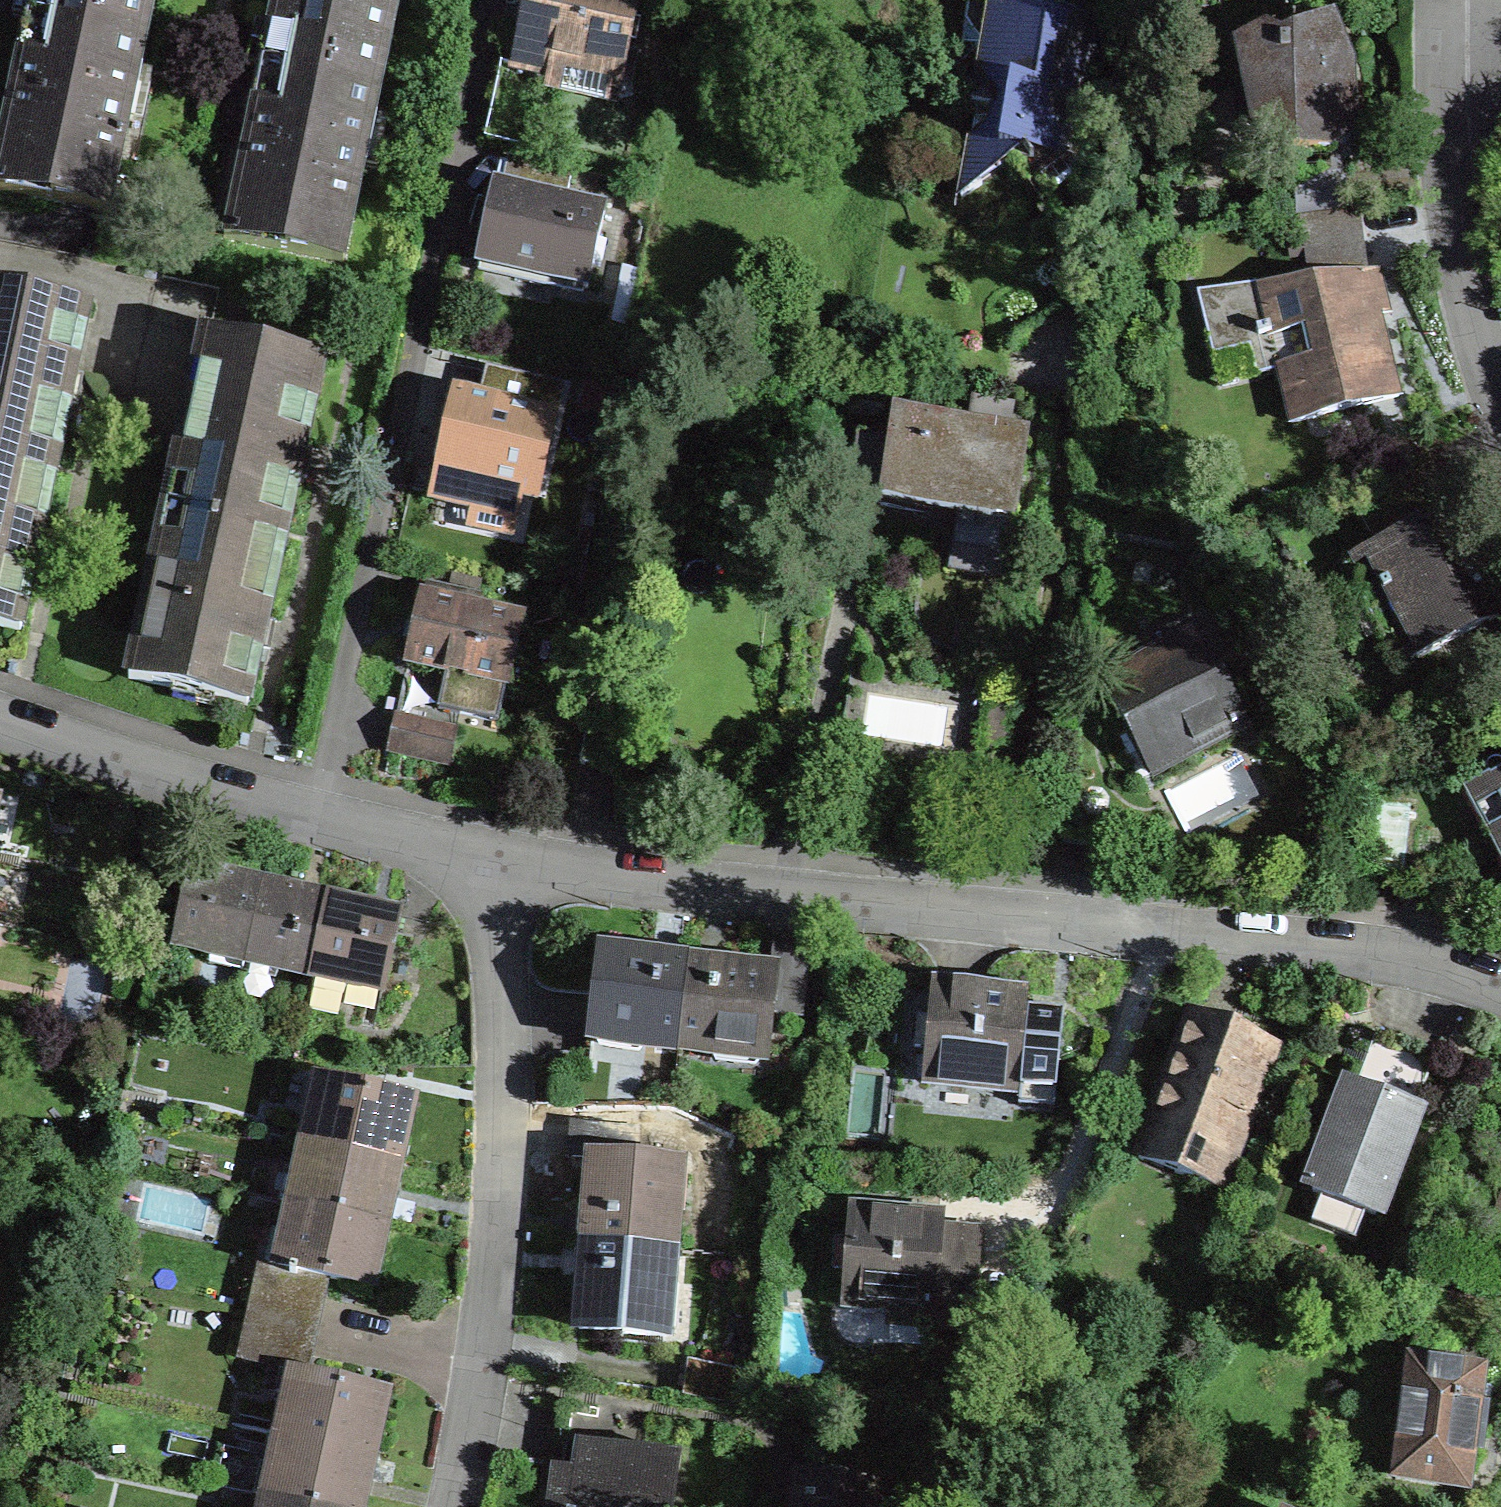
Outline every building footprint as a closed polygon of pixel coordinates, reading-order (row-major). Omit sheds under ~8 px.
[(0,142),(0,190),(107,213),(153,0),(30,0),(28,9),(0,142)] [(262,63),(225,237),(342,262),(397,0),(275,0),(262,63)] [(513,66),(547,73),(552,54),(567,57),(622,69),(637,0),(527,0),(513,66)] [(961,199),(981,185),(979,182),(1011,160),(1022,162),(1033,163),(1047,184),(1045,185),(1050,193),(1053,191),(1051,189),(1078,169),(1080,172),(1095,89),(1077,65),(1095,52),(1093,49),(1088,53),(1082,45),(1096,35),(1094,31),(1106,23),(1059,15),(1031,35),(1011,6),(968,0),(957,67),(980,100),(970,107),(977,109),(961,199)] [(1254,84),(1263,126),(1274,128),(1275,133),(1277,138),(1280,141),(1284,144),(1291,145),(1291,153),(1332,151),(1332,135),(1341,135),(1351,128),(1350,78),(1349,67),(1339,61),(1338,28),(1322,20),(1280,36),(1265,28),(1239,40),(1248,84),(1254,84)] [(572,171),(508,157),(501,188),(494,187),(478,260),(496,264),(588,284),(604,211),(565,202),(572,171)] [(1291,423),(1398,396),(1379,318),(1368,274),(1359,210),(1299,218),(1308,282),(1261,289),(1260,284),(1197,292),(1212,353),(1270,339),(1291,423)] [(85,310),(0,292),(0,456),(52,467),(69,389),(85,310)] [(163,521),(281,548),(300,462),(323,360),(204,334),(163,521)] [(501,374),(495,404),(456,395),(434,497),(457,502),(515,514),(534,427),(551,431),(560,387),(501,374)] [(910,510),(931,513),(933,500),(963,504),(959,532),(1010,540),(1025,434),(999,430),(1004,401),(973,396),(973,397),(969,426),(896,415),(891,444),(859,439),(850,501),(910,510)] [(1444,512),(1421,451),(1416,453),(1375,468),(1361,474),(1358,512),(1368,531),(1381,535),(1387,531),(1391,539),(1355,558),(1410,663),(1498,616),(1468,559),(1444,512)] [(0,456),(0,625),(18,629),(36,546),(52,467),(0,456)] [(281,548),(163,521),(128,679),(247,705),(263,633),(281,548)] [(422,596),(408,661),(428,666),(506,683),(521,618),(422,596)] [(1191,634),(1110,676),(1136,725),(1152,717),(1175,761),(1194,751),(1240,727),(1191,634)] [(455,730),(396,717),(389,749),(448,762),(455,730)] [(1500,841),(1500,772),(1463,792),(1491,846),(1500,841)] [(1491,846),(1500,865),(1500,841),(1491,846)] [(245,960),(261,886),(206,874),(191,870),(174,946),(245,960)] [(261,886),(245,960),(312,976),(329,901),(269,887),(261,886)] [(343,904),(329,901),(312,976),(383,992),(399,916),(343,904)] [(774,951),(771,973),(708,965),(687,963),(678,1049),(764,1059),(770,1012),(801,1016),(809,955),(774,951)] [(591,1039),(678,1049),(687,963),(617,955),(601,953),(591,1039)] [(1009,1102),(1051,1106),(1060,1019),(1061,1013),(1056,1012),(1056,1013),(1021,1010),(1022,996),(953,989),(936,987),(933,1020),(918,1018),(916,1046),(930,1047),(927,1079),(1010,1087),(1009,1102)] [(1192,1017),(1195,1018),(1142,1156),(1139,1155),(1138,1159),(1219,1190),(1221,1186),(1218,1185),(1271,1046),(1273,1047),(1275,1044),(1213,1020),(1194,1013),(1192,1017)] [(1353,1083),(1312,1191),(1375,1215),(1436,1054),(1397,1039),(1376,1031),(1356,1085),(1353,1083)] [(305,1142),(398,1162),(403,1137),(411,1099),(318,1079),(317,1082),(319,1082),(312,1111),(311,1111),(304,1142),(305,1142)] [(572,1157),(592,1158),(588,1208),(585,1242),(671,1249),(674,1216),(668,1216),(672,1165),(678,1165),(678,1162),(636,1159),(638,1127),(574,1122),(572,1157)] [(292,1203),(384,1224),(389,1202),(398,1162),(305,1142),(292,1203)] [(324,1277),(370,1287),(375,1265),(384,1224),(292,1203),(291,1203),(284,1234),(285,1234),(279,1263),(278,1263),(277,1266),(260,1263),(249,1311),(313,1326),(324,1277)] [(860,1343),(866,1342),(926,1341),(928,1324),(970,1327),(977,1241),(978,1241),(978,1234),(973,1234),(973,1235),(938,1232),(939,1218),(872,1212),(853,1211),(850,1243),(836,1242),(834,1269),(848,1270),(846,1301),(843,1301),(840,1304),(837,1308),(835,1313),(834,1318),(834,1324),(836,1330),(839,1335),(843,1339),(848,1341),(854,1343),(860,1343)] [(671,1249),(585,1242),(580,1303),(578,1329),(664,1336),(665,1333),(659,1333),(663,1281),(669,1282),(671,1249)] [(278,1435),(279,1436),(371,1456),(376,1433),(385,1393),(302,1375),(313,1326),(249,1311),(238,1361),(292,1373),(291,1376),(293,1376),(286,1405),(285,1404),(278,1435)] [(1467,1486),(1474,1436),(1483,1437),(1488,1405),(1478,1403),(1483,1370),(1426,1362),(1410,1360),(1394,1476),(1467,1486)] [(371,1456),(279,1436),(266,1497),(311,1506),(360,1506),(363,1495),(371,1456)] [(680,1455),(585,1441),(583,1455),(581,1471),(572,1469),(567,1506),(673,1506),(680,1455)] [(266,1497),(265,1497),(262,1506),(311,1506),(266,1497)]
